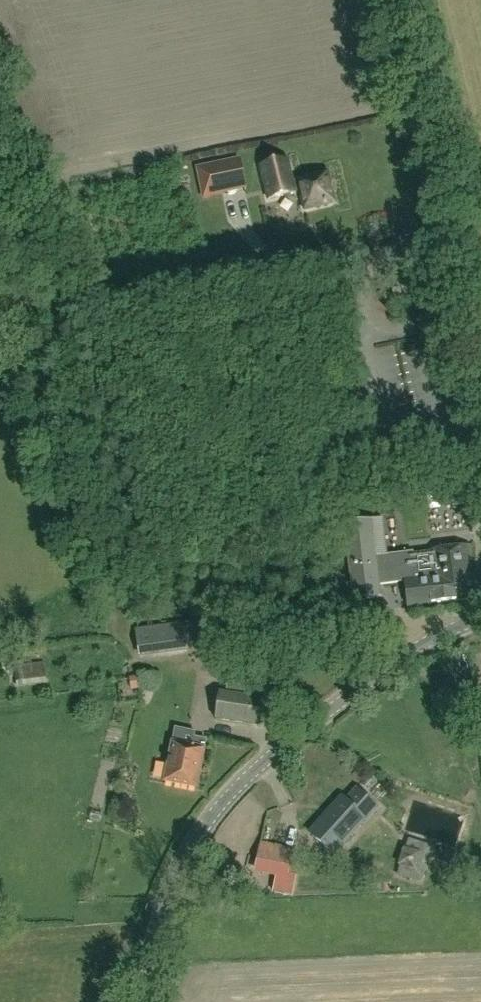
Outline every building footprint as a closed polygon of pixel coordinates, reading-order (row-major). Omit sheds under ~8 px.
[(203,199),(247,189),(240,158),(196,167),(203,199)] [(259,166),(267,201),(297,194),(289,159),(259,166)] [(327,172),(298,179),(301,189),(305,208),(334,201),(327,172)] [(353,600),(382,596),(380,584),(405,581),(408,606),(480,597),(480,592),(478,571),(473,572),(469,544),(429,549),(430,554),(414,557),(413,551),(388,554),(388,553),(377,555),(373,521),(384,520),(383,518),(343,523),(353,600)] [(119,572),(128,585),(135,579),(127,567),(119,572)] [(137,628),(141,652),(189,645),(188,637),(219,633),(217,618),(137,628)] [(14,667),(17,688),(47,684),(44,663),(14,667)] [(228,693),(221,692),(217,718),(262,725),(266,699),(256,697),(258,685),(230,680),(228,693)] [(176,727),(172,740),(165,781),(198,787),(205,746),(208,738),(195,736),(196,731),(176,727)] [(378,807),(357,788),(346,800),(342,795),(309,831),(333,852),(365,818),(366,819),(378,807)] [(289,875),(295,849),(261,842),(256,868),(289,875)]
